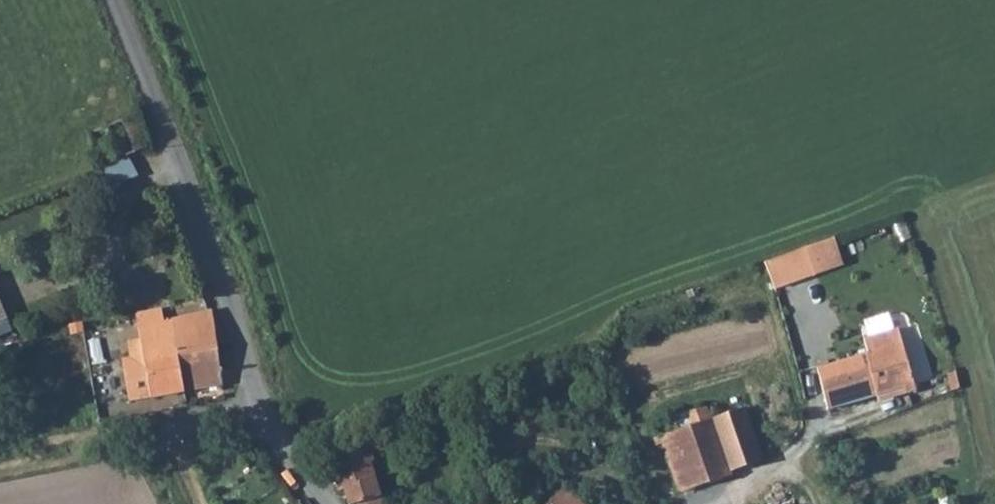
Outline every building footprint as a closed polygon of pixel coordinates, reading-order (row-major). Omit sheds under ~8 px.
[(106,165),(113,182),(138,172),(131,155),(106,165)] [(810,271),(802,247),(763,259),(771,281),(810,271)] [(15,329),(0,292),(0,335),(15,329)] [(132,311),(134,317),(158,312),(157,307),(132,311)] [(175,357),(213,350),(206,311),(167,318),(171,342),(175,357)] [(158,312),(134,317),(135,324),(159,320),(158,312)] [(129,400),(181,390),(175,357),(171,342),(167,318),(159,320),(135,324),(138,339),(140,354),(127,356),(121,357),(129,400)] [(125,341),(127,356),(140,354),(138,339),(125,341)] [(902,341),(818,367),(830,408),(905,384),(907,389),(917,386),(902,341)] [(175,357),(181,390),(220,384),(213,350),(175,357)] [(715,422),(731,468),(759,458),(743,412),(715,422)] [(714,418),(663,436),(683,491),(733,473),(731,468),(715,422),(714,418)] [(329,449),(345,496),(350,494),(353,503),(361,503),(365,503),(382,498),(362,439),(329,449)] [(571,489),(552,503),(583,503),(571,489)]
